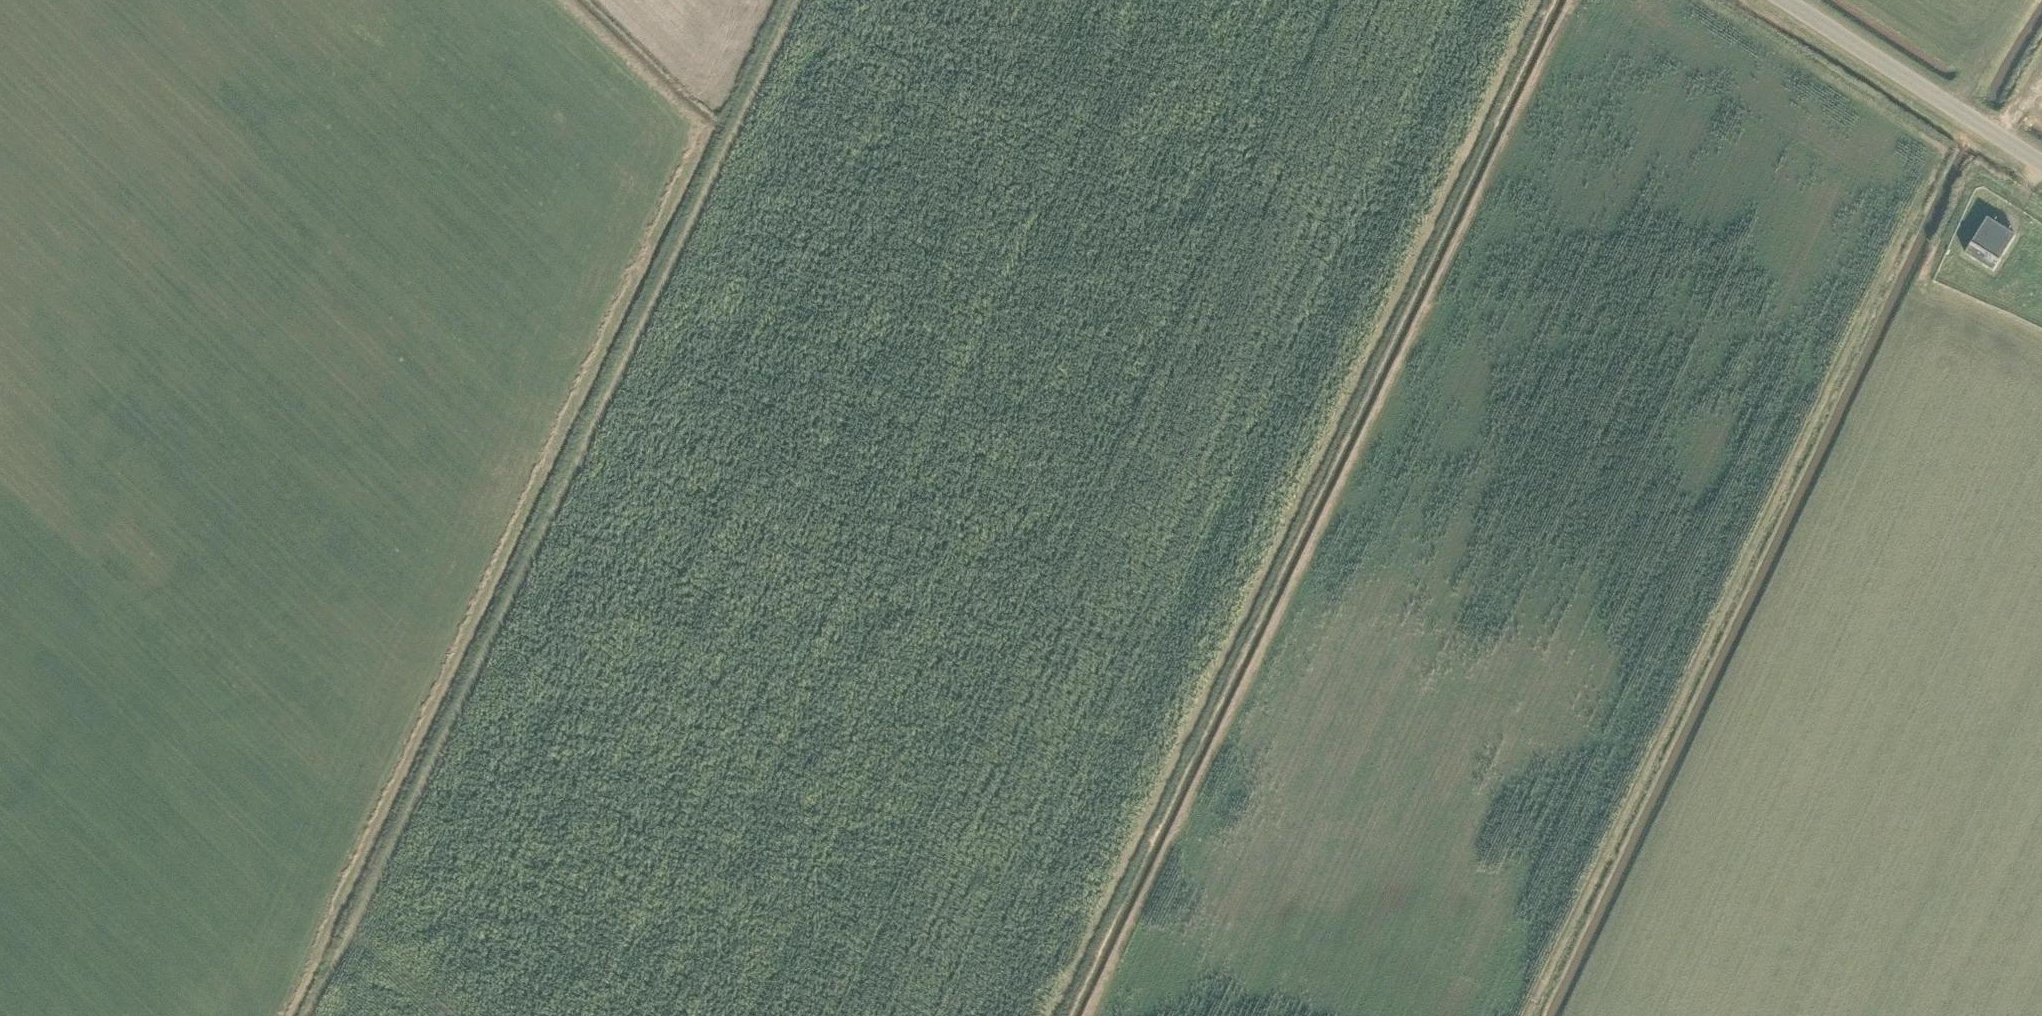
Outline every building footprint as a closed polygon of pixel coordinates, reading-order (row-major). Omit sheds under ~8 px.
[(1989,220),(1967,253),(1995,271),(2017,238),(1989,220)]
